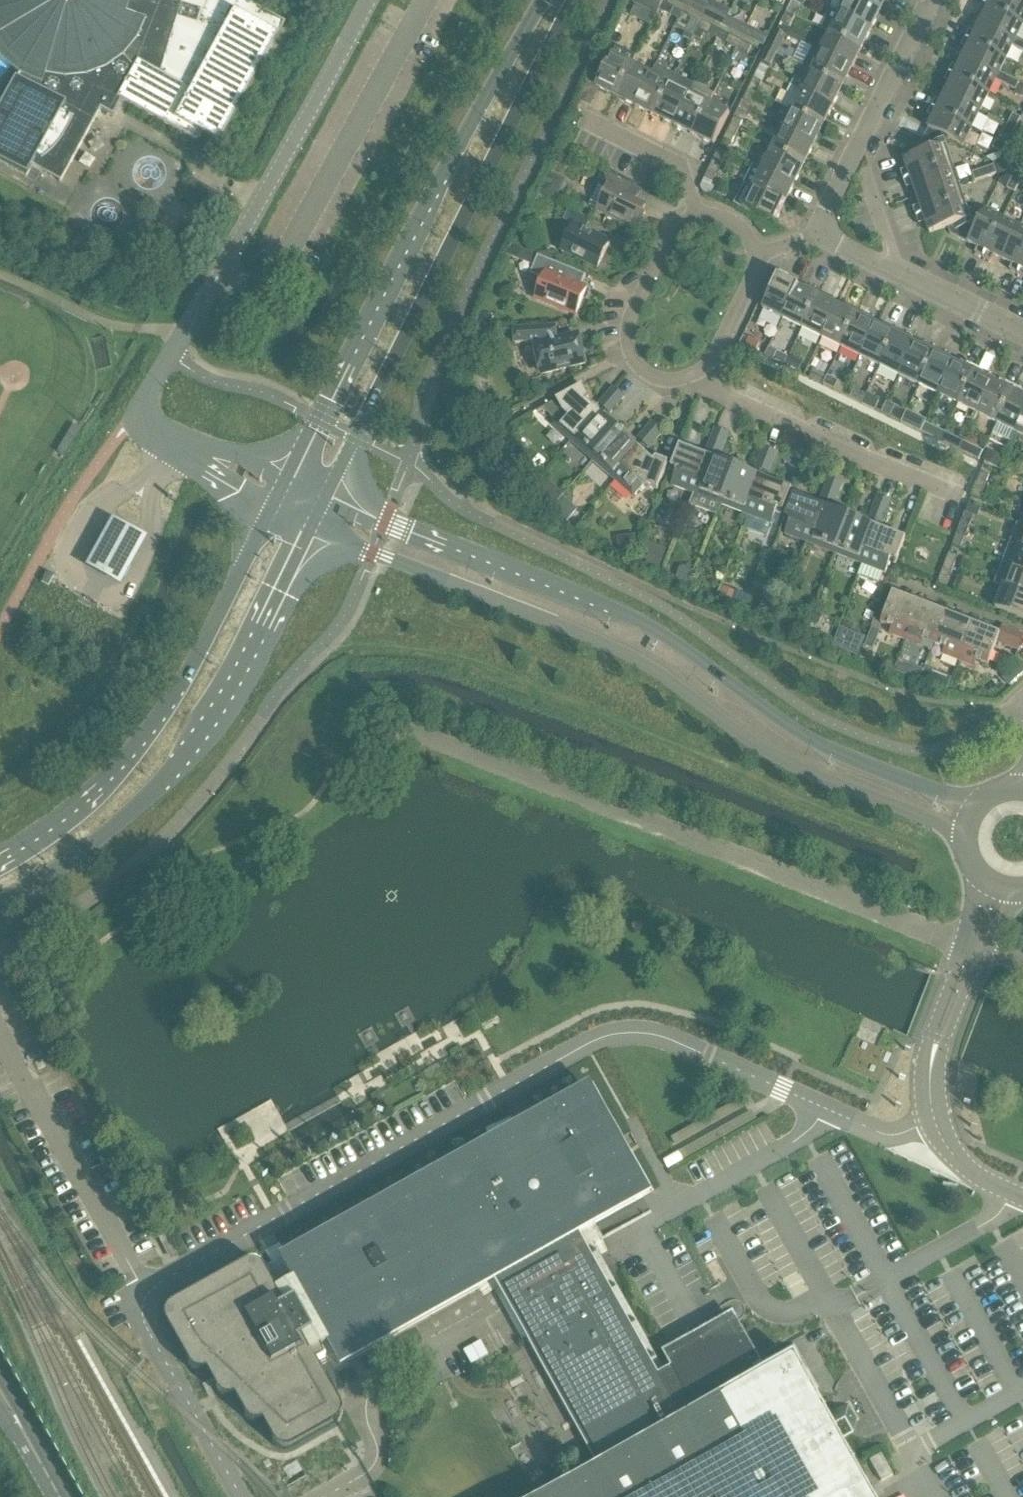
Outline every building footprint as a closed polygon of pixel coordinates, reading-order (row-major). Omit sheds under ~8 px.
[(0,60),(19,75),(20,76),(18,80),(16,79),(14,82),(0,109),(0,168),(14,178),(23,163),(63,184),(102,110),(114,117),(122,102),(198,142),(203,134),(219,143),(209,161),(210,161),(285,22),(245,0),(230,0),(229,2),(222,0),(0,0),(0,59),(0,60)] [(633,3),(657,15),(665,0),(635,0),(633,3)] [(679,4),(705,16),(709,8),(711,4),(704,0),(681,0),(679,4)] [(840,15),(872,30),(877,19),(875,18),(879,10),(859,0),(847,0),(840,15)] [(879,10),(884,1),(886,2),(887,0),(859,0),(879,10)] [(1017,0),(986,0),(984,5),(1022,24),(1022,3),(1017,0)] [(787,13),(795,17),(801,5),(793,1),(787,13)] [(1022,51),(1022,41),(1017,38),(1022,26),(1022,24),(984,5),(980,12),(986,15),(981,25),(1015,42),(1013,46),(1022,51)] [(734,20),(709,8),(705,16),(730,28),(734,20)] [(823,29),(831,33),(830,34),(860,49),(865,40),(867,41),(872,30),(840,15),(828,9),(824,17),(828,18),(823,29)] [(675,27),(694,37),(698,30),(702,22),(683,12),(675,27)] [(795,17),(787,13),(782,23),(790,27),(795,17)] [(734,20),(730,28),(744,35),(748,27),(734,20)] [(701,40),(705,33),(714,38),(718,29),(702,22),(698,30),(694,37),(701,40)] [(967,39),(1006,59),(1013,46),(1015,42),(981,25),(976,35),(970,32),(967,39)] [(755,41),(759,33),(748,27),(744,35),(755,41)] [(860,49),(830,34),(821,53),(853,69),(858,58),(856,57),(860,49)] [(737,49),(741,41),(730,35),(726,44),(737,49)] [(1010,78),(1000,73),(1006,59),(967,39),(963,47),(968,50),(964,59),(998,76),(996,81),(1006,86),(1010,78)] [(782,44),(774,40),(768,51),(776,55),(782,44)] [(748,55),(752,46),(741,41),(737,49),(748,55)] [(612,55),(606,52),(605,52),(590,83),(593,85),(608,93),(609,91),(618,95),(633,65),(637,56),(617,46),(612,55)] [(813,49),(808,59),(803,69),(841,87),(845,78),(848,79),(853,69),(821,53),(813,49)] [(776,55),(768,51),(763,62),(771,66),(776,55)] [(950,74),(989,93),(996,81),(998,76),(964,59),(959,69),(953,66),(950,74)] [(652,75),(633,65),(618,95),(626,99),(625,101),(636,107),(652,75)] [(657,65),(652,75),(636,107),(647,112),(648,110),(656,114),(676,75),(657,65)] [(795,78),(791,87),(833,108),(839,96),(837,95),(841,87),(803,69),(798,79),(795,78)] [(989,93),(950,74),(946,82),(951,85),(947,93),(981,111),(989,93)] [(695,85),(676,75),(656,114),(665,118),(664,120),(675,126),(695,85)] [(1006,86),(1016,91),(1018,86),(1020,83),(1010,78),(1006,86)] [(749,90),(757,94),(762,83),(754,79),(749,90)] [(703,87),(696,83),(695,85),(675,126),(686,131),(687,129),(695,133),(710,104),(715,94),(702,88),(703,87)] [(1014,94),(1022,98),(1022,88),(1018,86),(1016,91),(1014,94)] [(786,96),(788,97),(783,107),(792,111),(822,126),(826,118),(828,119),(833,108),(791,87),(786,96)] [(743,101),(751,105),(757,94),(749,90),(743,101)] [(981,111),(947,93),(942,104),(936,101),(933,108),(972,128),(981,111)] [(714,145),(730,114),(710,104),(695,133),(704,137),(703,140),(714,145)] [(945,141),(947,138),(963,146),(972,128),(933,108),(928,116),(934,119),(921,146),(922,149),(945,141)] [(822,126),(792,111),(782,131),(814,146),(820,136),(817,135),(822,126)] [(1021,119),(1013,115),(1009,124),(1016,128),(1021,119)] [(743,122),(735,118),(729,129),(738,133),(743,122)] [(1003,135),(1011,139),(1016,128),(1009,124),(1003,135)] [(738,133),(729,129),(724,140),(732,144),(738,133)] [(773,150),(803,165),(807,156),(809,157),(814,146),(782,131),(773,150)] [(993,149),(1004,154),(1008,146),(997,141),(993,149)] [(942,147),(905,159),(909,171),(902,172),(908,189),(914,187),(921,207),(914,209),(920,226),(926,223),(930,234),(966,222),(942,147)] [(803,165),(773,150),(763,169),(795,185),(800,174),(798,173),(803,165)] [(716,156),(711,166),(710,167),(719,172),(724,160),(716,156)] [(746,185),(753,189),(783,204),(787,195),(790,196),(795,185),(763,169),(755,165),(746,185)] [(994,166),(984,170),(986,178),(997,174),(996,170),(994,166)] [(719,172),(710,167),(705,179),(713,183),(719,172)] [(974,178),(975,182),(986,178),(984,170),(973,173),(974,178)] [(604,172),(598,184),(601,185),(590,206),(599,210),(598,212),(635,230),(646,207),(636,201),(641,191),(604,172)] [(1013,178),(1008,189),(1015,193),(1021,182),(1013,178)] [(743,209),(775,225),(781,213),(779,212),(783,204),(753,189),(743,209)] [(591,219),(570,208),(563,222),(572,226),(561,249),(598,267),(610,242),(586,229),(591,219)] [(974,224),(950,232),(951,235),(979,248),(976,254),(984,258),(1003,218),(985,209),(977,226),(974,224)] [(1003,218),(984,258),(992,262),(994,256),(1004,261),(1020,226),(1003,218)] [(1022,265),(1022,228),(1020,226),(1004,261),(1013,265),(1011,271),(1018,275),(1022,265)] [(536,297),(578,314),(587,290),(582,288),(586,275),(539,256),(515,246),(515,247),(512,252),(510,256),(534,266),(531,274),(543,279),(536,297)] [(716,260),(705,256),(701,266),(711,270),(716,260)] [(781,273),(763,309),(783,319),(799,287),(794,284),(796,280),(781,273)] [(799,287),(783,319),(803,329),(821,292),(807,285),(804,290),(799,287)] [(821,292),(803,329),(822,338),(838,306),(833,303),(835,299),(821,292)] [(838,306),(822,338),(842,348),(859,311),(845,304),(843,309),(838,306)] [(859,311),(842,348),(861,357),(877,325),(872,322),(874,318),(859,311)] [(877,325),(861,357),(880,366),(898,330),(884,323),(882,328),(877,325)] [(579,337),(557,342),(556,326),(515,329),(516,345),(538,343),(539,347),(536,347),(543,375),(585,364),(579,337)] [(900,376),(915,344),(910,341),(912,337),(898,330),(880,366),(900,376)] [(756,352),(760,344),(749,338),(745,346),(756,352)] [(915,344),(900,376),(919,385),(937,349),(923,342),(921,347),(915,344)] [(939,395),(955,363),(950,361),(952,356),(937,349),(919,385),(939,395)] [(776,351),(772,360),(784,366),(789,358),(776,351)] [(803,362),(792,356),(788,364),(800,370),(803,362)] [(958,404),(976,368),(962,361),(960,366),(955,363),(939,395),(958,404)] [(974,421),(977,414),(993,382),(989,380),(991,375),(976,368),(958,404),(970,410),(966,419),(968,420),(971,419),(974,421)] [(826,377),(814,371),(810,378),(822,384),(826,377)] [(839,382),(827,377),(823,385),(835,390),(839,382)] [(977,414),(998,424),(1015,387),(1001,380),(999,385),(993,382),(977,414)] [(587,401),(589,398),(583,386),(537,411),(538,413),(544,409),(557,421),(553,426),(571,441),(575,445),(602,414),(587,401)] [(1012,443),(1017,433),(1022,420),(1022,391),(1015,387),(998,424),(993,433),(1012,443)] [(625,397),(614,388),(600,404),(606,410),(610,414),(625,397)] [(866,396),(855,390),(851,398),(862,404),(866,396)] [(866,396),(862,404),(875,410),(879,400),(867,394),(866,396)] [(895,409),(891,418),(901,423),(905,414),(895,409)] [(905,414),(901,423),(912,428),(918,417),(907,411),(905,414)] [(593,461),(620,430),(602,414),(575,445),(593,461)] [(638,439),(642,442),(649,448),(664,432),(653,422),(638,439)] [(920,432),(940,442),(944,433),(925,423),(920,432)] [(729,434),(716,429),(708,449),(716,452),(722,454),(729,434)] [(620,430),(593,461),(611,477),(638,446),(620,430)] [(964,442),(944,433),(940,442),(959,451),(964,442)] [(983,452),(964,442),(959,451),(979,461),(983,452)] [(672,486),(694,494),(699,496),(714,458),(681,445),(672,468),(678,470),(672,486)] [(669,463),(655,457),(653,460),(638,446),(611,477),(616,481),(634,497),(645,485),(659,491),(669,463)] [(778,453),(764,447),(756,468),(761,470),(770,473),(778,453)] [(988,451),(984,460),(998,467),(1002,458),(988,451)] [(690,506),(717,516),(721,505),(736,467),(714,458),(699,496),(694,494),(690,506)] [(721,505),(744,514),(758,476),(736,467),(721,505)] [(981,473),(977,484),(985,487),(990,476),(981,473)] [(744,514),(749,516),(772,525),(778,510),(783,512),(792,489),(758,476),(744,514)] [(843,483),(830,478),(822,498),(829,501),(835,504),(843,483)] [(553,484),(541,497),(550,510),(554,505),(561,496),(563,494),(553,484)] [(977,484),(972,496),(981,499),(985,487),(977,484)] [(785,535),(807,543),(813,545),(827,507),(795,494),(786,517),(792,519),(785,535)] [(554,505),(560,512),(569,503),(561,496),(554,505)] [(878,497),(870,517),(874,518),(884,522),(892,502),(878,497)] [(836,554),(850,516),(827,507),(813,545),(836,554)] [(966,513),(965,513),(961,524),(970,527),(974,516),(966,513)] [(850,516),(836,554),(857,562),(871,524),(850,516)] [(145,537),(110,518),(84,566),(118,585),(145,537)] [(1022,548),(1022,525),(1020,524),(1018,523),(1011,543),(1022,548)] [(892,558),(898,561),(906,538),(871,524),(857,562),(863,565),(858,577),(878,584),(883,572),(886,574),(892,558)] [(970,527),(961,524),(956,536),(965,539),(970,527)] [(1011,543),(1003,564),(1022,571),(1022,548),(1011,543)] [(945,564),(954,568),(958,556),(950,553),(945,564)] [(652,554),(647,565),(658,570),(663,559),(652,554)] [(954,568),(945,564),(941,576),(949,579),(954,568)] [(1004,587),(1022,595),(1022,571),(1003,564),(995,584),(1004,587)] [(682,567),(677,580),(689,584),(693,571),(682,567)] [(41,582),(48,586),(54,576),(47,572),(41,582)] [(727,584),(723,593),(732,597),(736,587),(727,584)] [(1022,619),(1022,595),(1004,587),(996,608),(1022,619)] [(906,641),(921,603),(894,592),(882,623),(893,628),(890,634),(906,641)] [(921,603),(906,641),(922,647),(925,640),(935,644),(947,613),(921,603)] [(959,661),(974,623),(947,613),(935,644),(946,648),(943,655),(959,661)] [(800,614),(796,623),(807,628),(811,619),(800,614)] [(811,619),(807,628),(819,632),(822,623),(811,619)] [(959,661),(975,668),(978,661),(989,665),(998,642),(1019,651),(1022,642),(1022,635),(1003,627),(1000,634),(974,623),(959,661)] [(865,646),(874,650),(881,631),(873,628),(865,646)] [(858,636),(852,653),(855,654),(859,656),(865,639),(858,636)] [(898,660),(894,670),(921,681),(925,671),(898,660)] [(922,681),(934,685),(938,676),(926,671),(922,681)] [(840,1447),(848,1443),(853,1440),(847,1429),(844,1425),(831,1431),(815,1403),(824,1398),(800,1353),(760,1375),(762,1378),(755,1382),(730,1338),(709,1350),(704,1342),(693,1348),(698,1356),(677,1367),(681,1374),(667,1382),(592,1247),(594,1246),(600,1256),(606,1253),(600,1242),(650,1214),(642,1197),(651,1192),(630,1155),(639,1151),(629,1134),(621,1138),(592,1085),(273,1262),(276,1268),(263,1275),(262,1273),(260,1272),(258,1270),(254,1268),(251,1266),(248,1266),(245,1266),(242,1266),(238,1267),(235,1268),(233,1270),(172,1304),(169,1306),(167,1308),(165,1310),(165,1312),(163,1315),(163,1316),(163,1319),(163,1321),(163,1324),(163,1326),(164,1328),(165,1330),(187,1369),(189,1370),(191,1372),(192,1372),(195,1373),(196,1374),(198,1374),(200,1373),(202,1373),(204,1372),(216,1393),(217,1395),(219,1397),(221,1398),(222,1399),(224,1400),(227,1400),(229,1400),(232,1399),(233,1399),(245,1420),(247,1422),(248,1424),(250,1425),(252,1425),(254,1426),(257,1426),(258,1425),(260,1424),(268,1439),(270,1441),(272,1444),(275,1446),(279,1448),(281,1448),(284,1449),(288,1449),(291,1448),(330,1426),(333,1424),(334,1422),(336,1419),(337,1417),(337,1413),(338,1410),(337,1406),(336,1403),(334,1400),(333,1398),(316,1369),(328,1363),(332,1369),(488,1282),(490,1285),(477,1291),(481,1297),(492,1291),(521,1340),(526,1337),(600,1468),(545,1496),(868,1496),(840,1447)] [(882,1453),(868,1460),(880,1483),(894,1476),(882,1453)]
